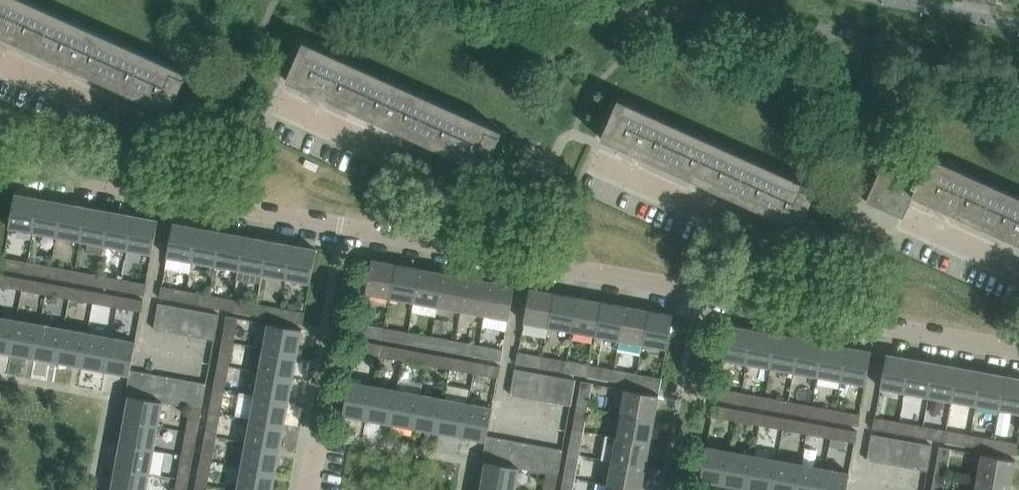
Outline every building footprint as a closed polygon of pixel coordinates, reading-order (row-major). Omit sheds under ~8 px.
[(38,50),(55,13),(25,0),(0,0),(0,35),(11,40),(12,38),(38,50)] [(121,43),(55,13),(38,50),(65,62),(64,64),(77,70),(78,68),(104,80),(121,43)] [(327,96),(353,108),(370,71),(304,41),(286,80),(288,81),(289,79),(315,90),(314,93),(326,98),(327,96)] [(187,73),(121,43),(104,80),(131,92),(130,94),(142,99),(143,97),(169,109),(168,111),(170,111),(187,73)] [(436,101),(370,71),(353,108),(380,120),(379,122),(391,128),(392,125),(419,137),(436,101)] [(641,154),(668,166),(684,129),(618,99),(601,138),(602,139),(603,136),(629,148),(628,150),(640,156),(641,154)] [(502,131),(436,101),(419,137),(446,149),(445,152),(457,157),(458,155),(484,167),(483,169),(484,170),(502,131)] [(750,159),(684,129),(668,166),(695,178),(694,180),(706,185),(707,183),(734,195),(750,159)] [(866,201),(903,218),(913,195),(912,195),(925,166),(893,152),(889,160),(885,158),(866,201)] [(952,211),(980,223),(996,187),(930,156),(925,166),(912,195),(913,195),(913,196),(914,193),(940,205),(939,207),(951,213),(952,211)] [(816,189),(750,159),(734,195),(760,207),(759,210),(772,215),(773,213),(799,224),(798,227),(799,227),(816,189)] [(996,187),(980,223),(1006,235),(1005,237),(1017,242),(1018,240),(1018,241),(1018,197),(996,187)] [(15,194),(9,227),(33,231),(39,198),(15,193),(15,194)] [(39,198),(33,231),(57,236),(63,202),(39,198)] [(87,207),(63,202),(57,236),(80,240),(87,207)] [(110,211),(87,207),(80,240),(104,244),(110,211)] [(134,215),(110,211),(104,244),(128,249),(134,215)] [(158,220),(134,215),(128,249),(152,253),(158,220)] [(168,256),(191,260),(197,227),(173,223),(167,256),(168,256)] [(221,231),(197,227),(191,260),(215,265),(221,231)] [(245,236),(221,231),(215,265),(239,269),(245,236)] [(269,240),(245,236),(239,269),(263,273),(269,240)] [(293,245),(269,240),(263,273),(286,278),(293,245)] [(316,249),(293,245),(286,278),(310,282),(316,249)] [(1,268),(25,272),(27,261),(4,257),(3,257),(1,268)] [(396,264),(372,259),(371,263),(365,292),(366,293),(390,297),(396,264)] [(25,272),(49,277),(51,266),(27,261),(25,272)] [(396,264),(390,297),(414,301),(420,268),(396,264)] [(49,277),(73,281),(75,270),(51,266),(49,277)] [(443,272),(420,268),(414,301),(437,306),(443,272)] [(73,281),(97,286),(99,275),(75,270),(73,281)] [(467,277),(443,272),(437,306),(461,310),(467,277)] [(0,274),(0,285),(22,289),(24,278),(0,274)] [(97,286),(120,290),(123,279),(99,275),(97,286)] [(491,281),(467,277),(461,310),(485,314),(491,281)] [(22,289),(46,294),(48,283),(24,278),(22,289)] [(146,283),(123,279),(120,290),(145,294),(147,283),(146,283)] [(515,286),(491,281),(485,314),(509,319),(515,286)] [(46,294),(70,298),(72,287),(48,283),(46,294)] [(183,301),(185,290),(162,286),(159,297),(183,301)] [(70,298),(93,302),(95,291),(72,287),(70,298)] [(524,322),(548,326),(554,293),(530,288),(524,322)] [(209,295),(185,290),(183,301),(207,306),(209,295)] [(93,302),(117,307),(119,296),(95,291),(93,302)] [(578,297),(554,293),(548,326),(571,330),(578,297)] [(231,310),(233,299),(209,295),(207,306),(231,310)] [(143,300),(119,296),(117,307),(141,311),(143,300)] [(601,301),(578,297),(571,330),(595,335),(601,301)] [(257,303),(233,299),(231,310),(255,314),(257,303)] [(625,306),(601,301),(595,335),(619,339),(625,306)] [(154,328),(166,331),(171,305),(158,303),(154,328)] [(279,319),(281,308),(257,303),(255,314),(279,319)] [(166,331),(178,333),(183,307),(171,305),(166,331)] [(649,310),(625,306),(619,339),(642,343),(649,310)] [(183,307),(178,333),(190,335),(195,309),(183,307)] [(279,319),(303,323),(305,312),(304,312),(281,308),(279,319)] [(190,335),(202,337),(207,312),(195,309),(190,335)] [(673,315),(649,310),(642,343),(667,348),(673,315)] [(207,312),(202,337),(214,340),(219,314),(207,312)] [(234,341),(238,317),(227,315),(223,339),(234,341)] [(10,352),(16,319),(0,316),(0,350),(10,352)] [(10,352),(34,357),(40,323),(16,319),(10,352)] [(64,328),(40,323),(34,357),(58,361),(64,328)] [(297,353),(302,329),(268,323),(264,347),(297,353)] [(384,327),(360,323),(358,334),(382,338),(384,327)] [(752,329),(728,325),(722,358),(723,358),(746,362),(752,329)] [(408,332),(384,327),(382,338),(406,343),(408,332)] [(58,361),(82,366),(88,332),(64,328),(58,361)] [(752,329),(746,362),(770,367),(776,333),(752,329)] [(112,337),(88,332),(82,366),(105,370),(112,337)] [(406,343),(430,347),(432,336),(408,332),(406,343)] [(800,338),(776,333),(770,367),(794,371),(800,338)] [(455,340),(432,336),(430,347),(453,351),(455,340)] [(105,370),(129,374),(131,369),(136,341),(135,341),(112,337),(105,370)] [(824,342),(800,338),(794,371),(818,375),(824,342)] [(229,365),(234,341),(223,339),(218,363),(229,365)] [(380,344),(357,340),(355,351),(378,355),(380,344)] [(479,345),(455,340),(453,351),(477,356),(479,345)] [(848,347),(824,342),(818,375),(841,380),(848,347)] [(378,355),(402,359),(404,348),(380,344),(378,355)] [(503,349),(479,345),(477,356),(501,360),(503,349)] [(293,377),(297,353),(264,347),(260,370),(293,377)] [(871,351),(848,347),(841,380),(865,384),(871,351)] [(402,359),(426,364),(428,353),(404,348),(402,359)] [(516,362),(540,367),(542,356),(518,352),(516,362)] [(428,353),(426,364),(450,368),(452,357),(428,353)] [(886,354),(880,387),(904,391),(910,358),(886,354)] [(540,367),(564,371),(566,360),(542,356),(540,367)] [(450,368),(474,373),(476,362),(452,357),(450,368)] [(934,362),(910,358),(904,391),(928,396),(934,362)] [(564,371),(588,376),(590,365),(566,360),(564,371)] [(476,362),(474,373),(498,377),(500,366),(476,362)] [(952,400),(958,367),(934,362),(928,396),(952,400)] [(229,365),(218,363),(214,387),(225,389),(229,365)] [(590,365),(588,376),(611,380),(613,369),(590,365)] [(982,371),(958,367),(952,400),(976,404),(982,371)] [(523,396),(527,371),(515,368),(510,394),(523,396)] [(125,395),(129,396),(138,397),(142,372),(131,369),(129,374),(125,395)] [(637,373),(613,369),(611,380),(635,384),(637,373)] [(260,370),(255,394),(289,400),(293,377),(260,370)] [(539,373),(527,371),(523,396),(535,399),(539,373)] [(999,409),(1006,375),(982,371),(976,404),(999,409)] [(155,374),(142,372),(138,397),(151,400),(155,374)] [(551,375),(539,373),(535,399),(546,401),(551,375)] [(635,384),(659,389),(661,378),(637,373),(635,384)] [(151,400),(162,402),(164,402),(168,376),(155,374),(151,400)] [(563,377),(551,375),(546,401),(558,403),(563,377)] [(1006,375),(999,409),(1018,412),(1018,378),(1006,375)] [(181,378),(168,376),(164,402),(177,404),(181,378)] [(576,379),(563,377),(558,403),(571,405),(576,379)] [(177,404),(189,407),(194,381),(181,378),(177,404)] [(577,405),(588,407),(592,383),(581,380),(577,405)] [(189,407),(191,407),(202,409),(206,383),(194,381),(189,407)] [(343,414),(367,418),(373,385),(349,381),(343,414)] [(367,418),(391,423),(397,389),(373,385),(367,418)] [(220,412),(225,389),(214,387),(209,410),(220,412)] [(740,392),(717,388),(715,399),(738,403),(740,392)] [(391,423),(414,427),(420,394),(397,389),(391,423)] [(654,419),(658,395),(625,389),(621,413),(654,419)] [(764,396),(740,392),(738,403),(762,408),(764,396)] [(284,424),(289,400),(255,394),(251,418),(284,424)] [(414,427),(438,431),(444,398),(420,394),(414,427)] [(151,400),(138,397),(129,396),(125,419),(158,425),(162,402),(151,400)] [(762,408),(786,412),(788,401),(764,396),(762,408)] [(438,431),(462,436),(468,402),(444,398),(438,431)] [(812,405),(788,401),(786,412),(810,416),(812,405)] [(492,407),(468,402),(462,436),(486,440),(487,435),(492,407)] [(577,405),(573,428),(584,430),(588,407),(577,405)] [(737,409),(713,405),(711,416),(712,416),(735,420),(737,409)] [(810,416),(834,421),(836,410),(812,405),(810,416)] [(197,432),(202,409),(191,407),(186,430),(197,432)] [(735,420),(759,424),(761,413),(737,409),(735,420)] [(220,412),(209,410),(205,434),(216,436),(220,412)] [(860,414),(836,410),(834,421),(858,425),(860,414)] [(650,443),(654,419),(621,413),(616,437),(650,443)] [(761,413),(759,424),(783,429),(785,418),(761,413)] [(898,421),(875,417),(872,428),(896,432),(898,421)] [(251,418),(246,442),(280,448),(284,424),(251,418)] [(783,429),(807,433),(809,422),(785,418),(783,429)] [(125,419),(121,443),(154,449),(158,425),(125,419)] [(922,425),(898,421),(896,432),(920,437),(922,425)] [(807,433),(830,438),(832,427),(809,422),(807,433)] [(922,425),(920,437),(944,441),(946,430),(922,425)] [(832,427),(830,438),(855,442),(857,431),(832,427)] [(568,452),(579,454),(584,430),(573,428),(568,452)] [(186,430),(182,454),(193,456),(197,432),(186,430)] [(970,434),(946,430),(944,441),(968,445),(970,434)] [(212,460),(216,436),(205,434),(201,458),(212,460)] [(605,434),(601,458),(612,460),(645,466),(650,443),(616,437),(605,434)] [(879,462),(883,436),(871,434),(867,460),(879,462)] [(994,439),(970,434),(968,445),(992,450),(994,439)] [(500,437),(487,435),(486,440),(482,459),(482,461),(486,461),(486,462),(495,463),(500,437)] [(891,464),(896,438),(883,436),(879,462),(891,464)] [(513,440),(500,437),(495,463),(508,466),(513,440)] [(903,466),(908,440),(896,438),(891,464),(903,466)] [(992,450),(1016,454),(1018,443),(994,439),(992,450)] [(525,442),(513,440),(508,466),(519,468),(519,467),(520,468),(525,442)] [(841,440),(838,456),(852,459),(855,442),(841,440)] [(903,466),(915,468),(920,443),(908,440),(903,466)] [(275,472),(280,448),(246,442),(242,466),(275,472)] [(538,445),(525,442),(520,468),(533,470),(538,445)] [(120,443),(116,467),(149,473),(154,449),(121,443),(120,443)] [(915,468),(927,471),(932,445),(920,443),(915,468)] [(551,447),(538,445),(533,470),(546,472),(551,447)] [(700,479),(723,484),(730,450),(706,446),(700,479)] [(935,471),(946,473),(951,448),(939,446),(935,471)] [(563,449),(551,447),(546,472),(548,473),(558,474),(563,449)] [(747,488),(753,455),(730,450),(723,484),(747,488)] [(568,452),(564,476),(575,478),(579,454),(568,452)] [(189,480),(193,456),(182,454),(178,478),(189,480)] [(1010,484),(1015,460),(982,454),(977,478),(1010,484)] [(757,489),(772,489),(777,459),(753,455),(747,488),(757,489)] [(212,460),(201,458),(196,482),(207,484),(212,460)] [(801,464),(777,459),(772,489),(796,489),(801,464)] [(645,466),(612,460),(608,484),(640,489),(641,489),(645,466)] [(481,485),(508,489),(515,489),(519,468),(508,466),(495,463),(486,462),(481,485)] [(825,468),(801,464),(796,489),(821,489),(825,468)] [(238,489),(240,489),(272,489),(275,472),(242,466),(238,489)] [(149,473),(116,467),(112,489),(146,489),(149,473)] [(849,472),(825,468),(821,489),(846,489),(849,472)] [(946,473),(935,471),(931,489),(943,489),(946,473)] [(544,489),(555,489),(558,474),(548,473),(544,489)] [(575,478),(564,476),(561,489),(573,489),(575,478)] [(175,489),(187,489),(189,480),(178,478),(175,489)] [(1010,484),(977,478),(975,489),(1009,489),(1010,484)] [(207,484),(196,482),(195,489),(206,489),(207,484)]
